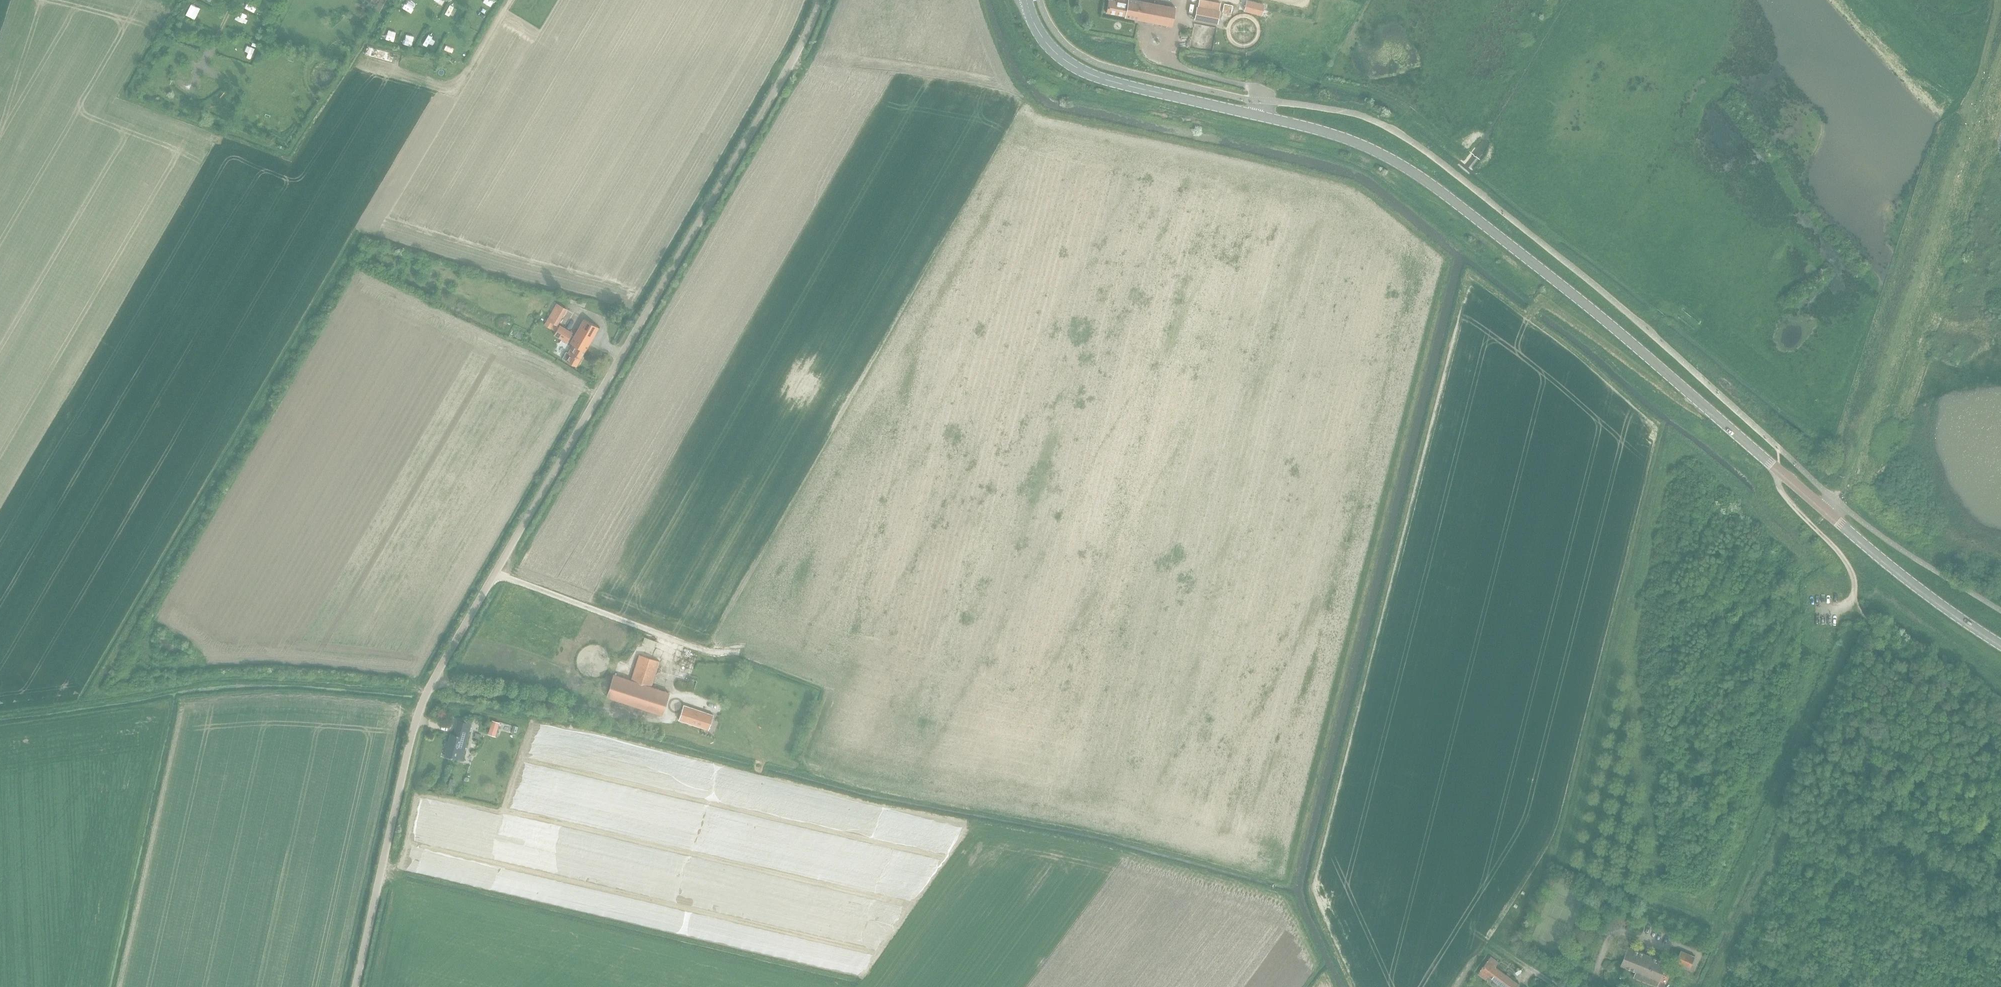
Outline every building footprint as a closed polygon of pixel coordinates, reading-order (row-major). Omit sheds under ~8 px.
[(1106,12),(1125,16),(1125,17),(1172,26),(1175,7),(1138,0),(1115,0),(1114,0),(1108,0),(1106,12)] [(1197,6),(1194,19),(1217,23),(1220,10),(1197,6)] [(547,320),(544,324),(556,331),(558,326),(557,325),(566,309),(557,303),(547,320)] [(562,358),(566,360),(576,366),(599,327),(584,318),(570,342),(573,344),(568,353),(566,352),(562,358)] [(556,331),(554,334),(567,342),(572,332),(559,325),(558,326),(556,331)] [(1834,470),(1828,464),(1824,469),(1830,474),(1834,470)] [(660,714),(669,694),(651,688),(660,661),(640,655),(631,681),(613,675),(606,697),(660,714)] [(708,730),(713,715),(684,705),(679,720),(708,730)] [(450,734),(444,756),(462,760),(467,739),(471,724),(457,720),(453,735),(450,734)] [(492,722),(487,735),(495,738),(499,724),(492,722)] [(1659,979),(1666,961),(1628,946),(1621,964),(1659,979)] [(1690,967),(1695,957),(1683,950),(1678,960),(1690,967)] [(1518,984),(1495,966),(1499,962),(1490,955),(1487,959),(1485,958),(1478,967),(1480,968),(1477,972),(1486,979),(1489,975),(1505,986),(1516,986),(1518,984)]
